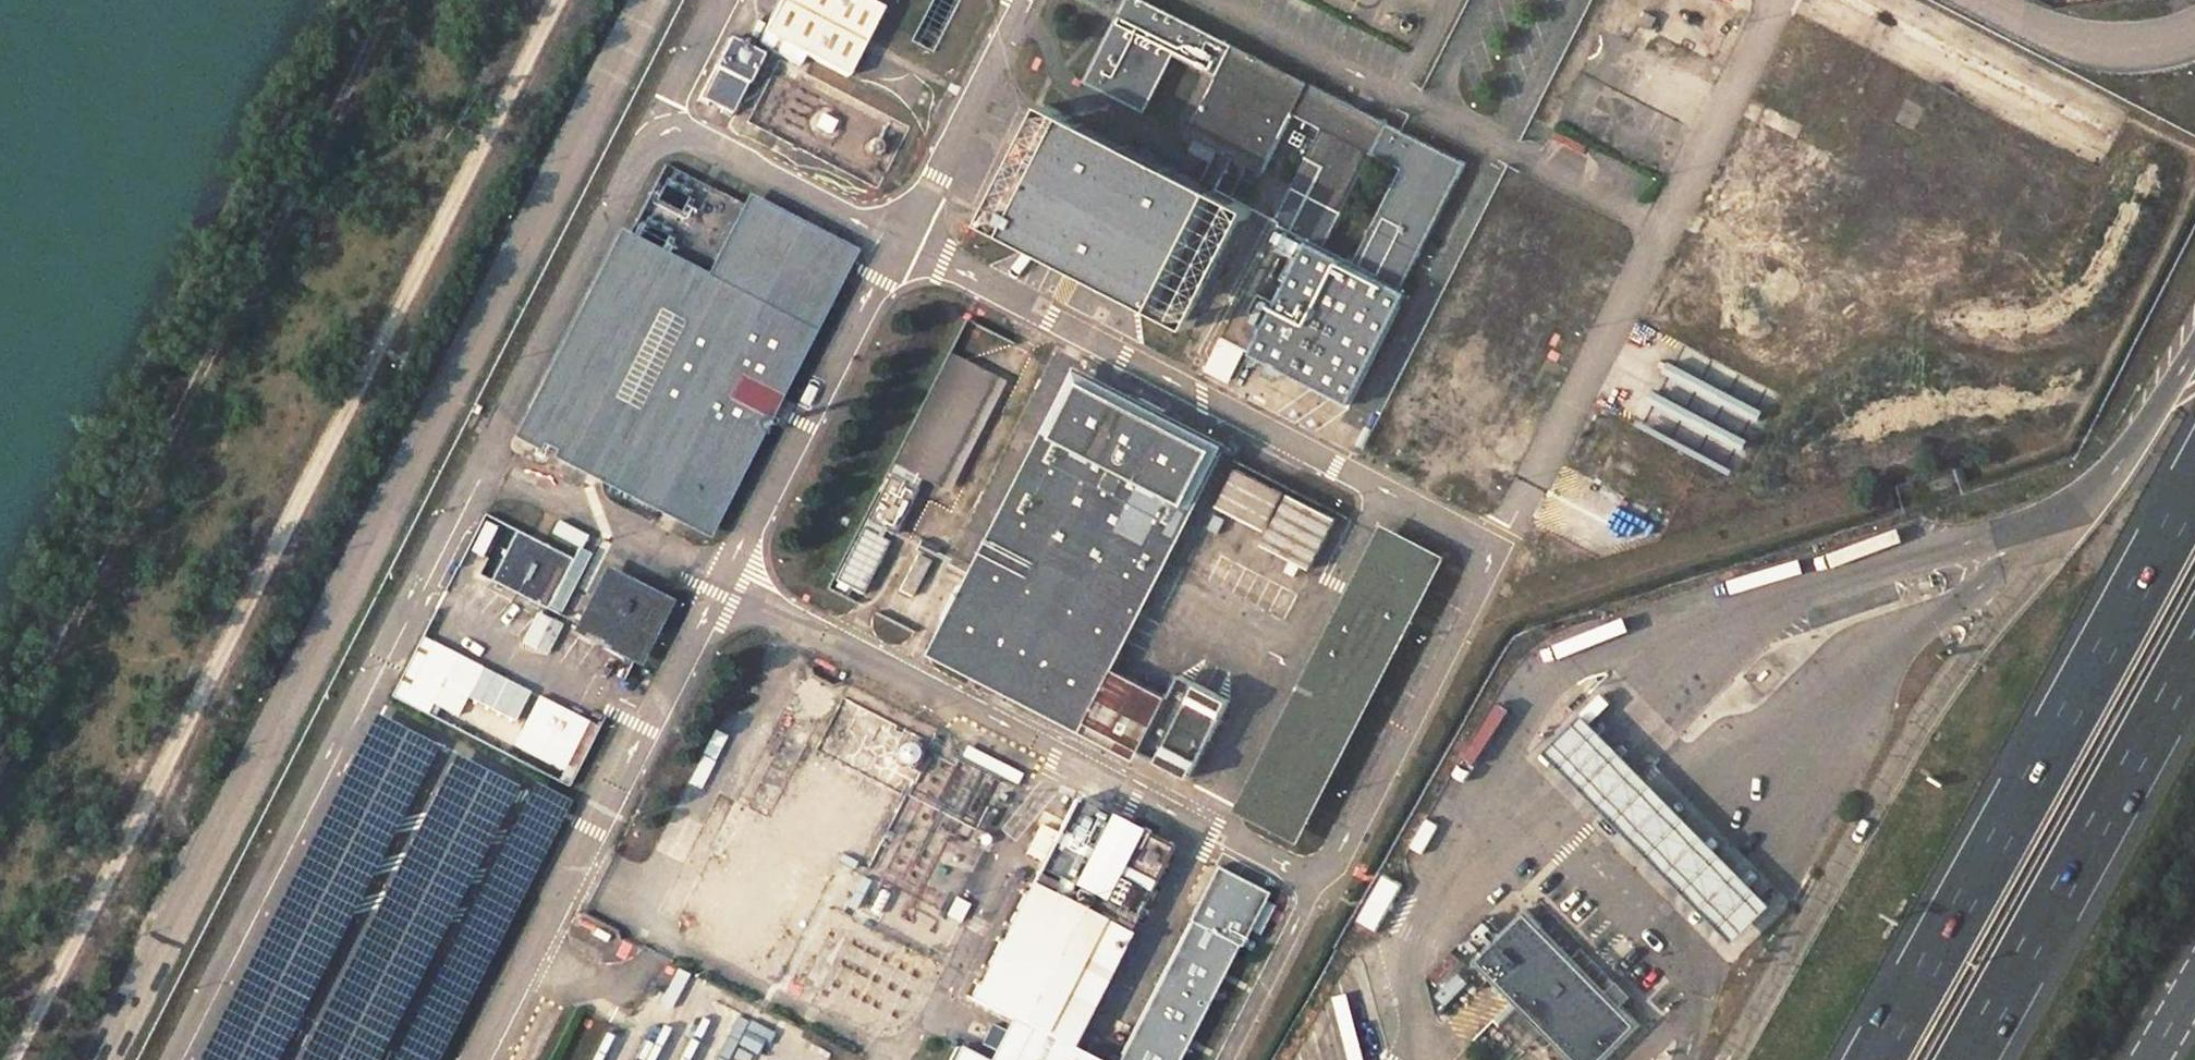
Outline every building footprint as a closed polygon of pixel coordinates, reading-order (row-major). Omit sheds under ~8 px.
[(762,35),(845,76),(855,55),(879,7),(864,0),(779,0),(762,35)] [(1405,292),(1402,290),(1464,164),(1143,0),(1126,0),(1083,83),(1146,113),(1176,57),(1217,78),(1188,137),(1273,179),(1303,122),(1321,132),(1293,189),(1343,213),(1371,157),(1401,172),(1351,265),(1278,229),(1223,342),(1350,405),(1405,292)] [(1646,13),(1638,28),(1650,35),(1658,19),(1646,13)] [(729,42),(699,98),(728,113),(757,57),(729,42)] [(855,55),(845,76),(861,84),(871,62),(855,55)] [(989,224),(1009,234),(1069,116),(1048,106),(989,224)] [(1069,116),(1009,234),(1183,322),(1243,205),(1069,116)] [(1243,205),(1183,322),(1193,328),(1253,210),(1243,205)] [(750,210),(723,264),(814,310),(841,256),(750,210)] [(624,247),(529,433),(571,456),(667,270),(624,247)] [(723,264),(710,292),(799,338),(814,310),(723,264)] [(571,456),(615,477),(710,292),(667,270),(571,456)] [(710,292),(615,477),(704,523),(799,338),(710,292)] [(947,353),(888,464),(913,477),(944,494),(1003,382),(947,353)] [(1084,380),(947,651),(1080,719),(1206,783),(1221,755),(1155,720),(1167,696),(1107,666),(1218,448),(1084,380)] [(1238,463),(1234,470),(1333,520),(1337,513),(1238,463)] [(888,464),(865,510),(889,524),(913,477),(888,464)] [(1231,478),(1225,491),(1323,540),(1329,527),(1231,478)] [(1221,496),(1215,510),(1312,559),(1318,546),(1221,496)] [(862,517),(825,589),(845,599),(882,527),(862,517)] [(1212,517),(1205,530),(1301,580),(1308,566),(1212,517)] [(513,531),(489,580),(545,607),(569,559),(513,531)] [(1202,535),(1195,548),(1293,600),(1300,586),(1202,535)] [(1387,537),(1254,806),(1300,830),(1434,560),(1387,537)] [(914,548),(879,617),(910,632),(945,564),(914,548)] [(1192,557),(1185,571),(1281,622),(1288,607),(1192,557)] [(604,570),(574,631),(638,662),(667,601),(604,570)] [(433,640),(407,689),(454,715),(481,667),(433,640)] [(539,695),(512,744),(561,771),(588,722),(539,695)] [(1585,717),(1547,754),(1734,944),(1772,908),(1585,717)] [(1167,848),(1076,799),(1064,793),(1056,809),(1068,815),(971,1000),(1008,1020),(988,1059),(1090,1059),(1067,1048),(1167,848)] [(1118,1059),(1177,1059),(1257,905),(1210,881),(1118,1059)] [(956,899),(947,918),(961,924),(970,906),(956,899)] [(1518,902),(1467,954),(1570,1059),(1606,1059),(1642,1025),(1518,902)] [(957,1059),(980,1059),(962,1050),(957,1059)]
